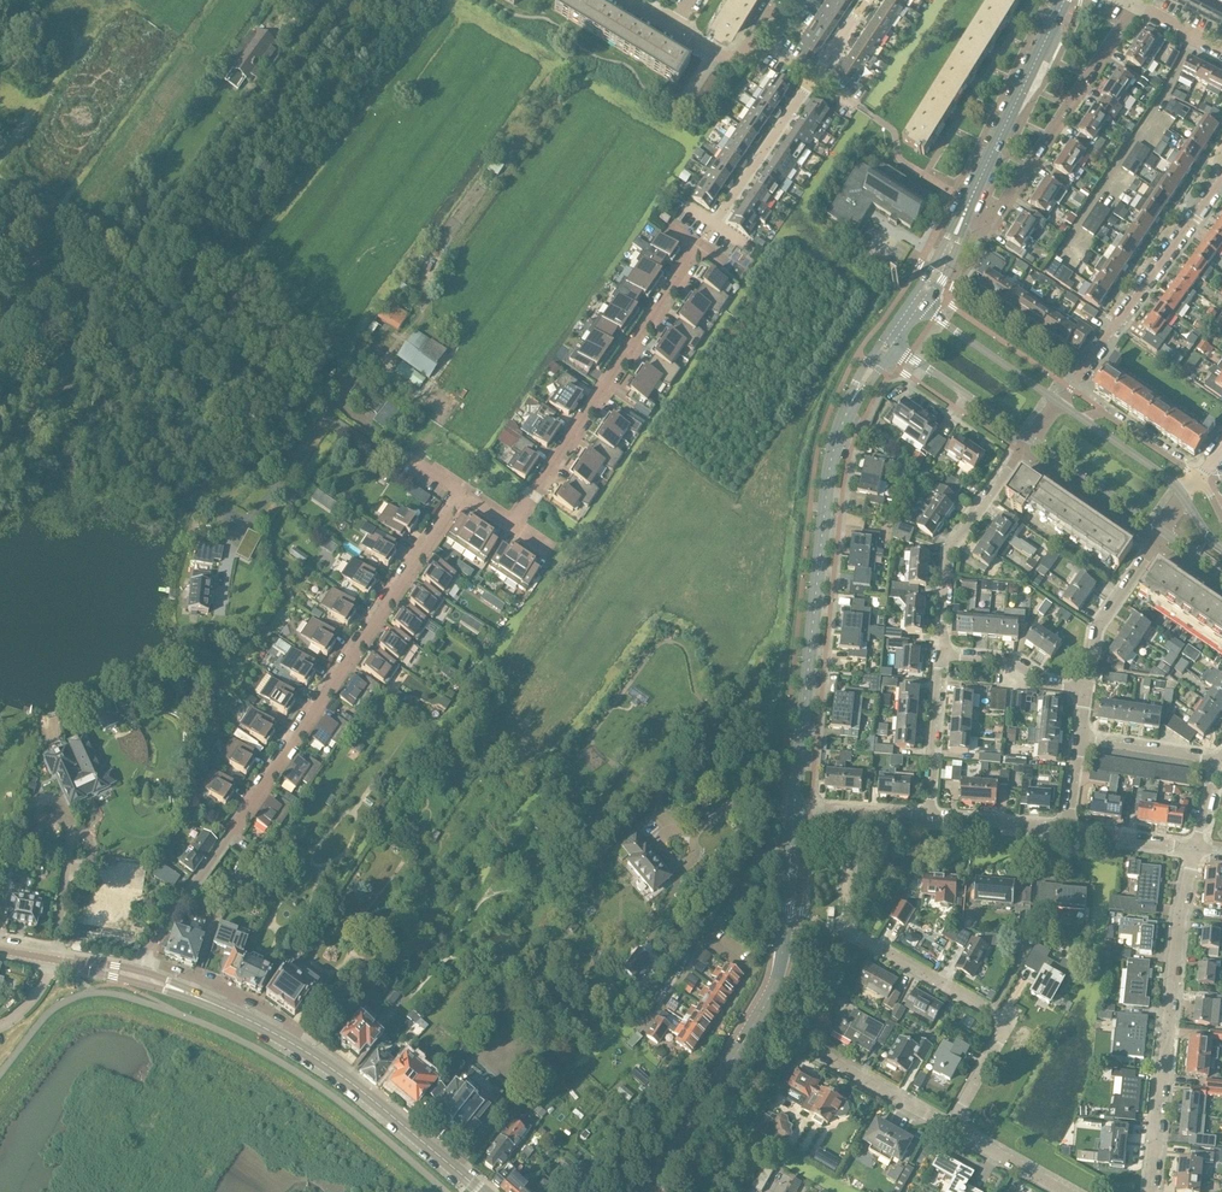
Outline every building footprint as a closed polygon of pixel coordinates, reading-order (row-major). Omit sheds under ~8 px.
[(315,10),(322,0),(302,0),(315,10)] [(598,8),(588,2),(585,0),(560,0),(557,5),(556,4),(553,7),(555,9),(554,11),(570,20),(585,29),(598,8)] [(708,23),(729,36),(735,27),(738,22),(748,6),(748,5),(739,0),(722,0),(717,8),(708,23)] [(821,3),(838,15),(846,4),(848,6),(850,6),(852,3),(848,0),(824,0),(821,3)] [(881,2),(898,13),(905,3),(901,0),(882,0),(881,2)] [(980,19),(1001,33),(1005,26),(1010,18),(1020,2),(1017,0),(991,0),(989,5),(980,19)] [(1197,4),(1209,10),(1214,0),(1199,0),(1197,4)] [(1209,10),(1221,16),(1221,13),(1221,0),(1214,0),(1209,10)] [(868,14),(889,28),(898,13),(881,2),(875,11),(872,10),(870,10),(868,14)] [(814,14),(837,30),(839,27),(839,25),(834,21),(838,15),(821,3),(814,14)] [(302,30),(308,22),(284,4),(278,11),(283,15),(302,30)] [(616,48),(629,27),(598,8),(585,29),(616,48)] [(807,24),(825,36),(829,28),(834,32),(837,31),(837,30),(814,14),(807,24)] [(869,20),(861,31),(879,42),(889,28),(868,14),(866,16),(866,18),(869,20)] [(961,49),(960,50),(982,63),(987,56),(991,49),(1001,33),(980,19),(979,20),(969,35),(961,49)] [(818,45),(825,36),(807,24),(800,34),(802,35),(798,41),(816,53),(820,46),(818,45)] [(646,66),(660,45),(644,36),(629,27),(616,48),(646,66)] [(232,63),(229,68),(231,69),(226,76),(237,85),(242,77),(249,82),(252,78),(273,50),(277,44),(256,30),(252,35),(232,63)] [(1132,47),(1150,58),(1152,60),(1165,41),(1149,30),(1145,36),(1143,35),(1139,40),(1136,40),(1132,47)] [(879,42),(861,31),(857,37),(853,34),(850,34),(849,37),(872,52),(879,42)] [(865,63),(872,52),(849,37),(847,39),(848,41),(853,44),(847,52),(865,63)] [(676,85),(689,63),(670,51),(660,45),(646,66),(676,85)] [(1129,62),(1125,68),(1142,78),(1146,72),(1144,71),(1147,66),(1145,65),(1150,58),(1132,47),(1128,52),(1130,55),(1127,60),(1129,62)] [(941,80),(941,81),(963,94),(963,93),(972,79),(976,74),(982,63),(960,50),(950,66),(941,80)] [(858,72),(865,63),(847,52),(841,61),(839,59),(835,66),(857,81),(861,74),(858,72)] [(1165,68),(1171,71),(1180,54),(1176,52),(1173,59),(1170,58),(1165,68)] [(1189,59),(1179,78),(1192,84),(1194,80),(1202,65),(1189,59)] [(1202,65),(1194,80),(1207,87),(1215,72),(1202,65)] [(1113,76),(1108,83),(1126,95),(1131,86),(1132,87),(1136,83),(1138,84),(1142,78),(1125,68),(1122,73),(1119,71),(1116,76),(1113,76)] [(1146,72),(1142,78),(1148,82),(1160,90),(1165,83),(1164,82),(1147,71),(1146,72)] [(769,80),(762,91),(779,103),(786,93),(788,94),(793,87),(770,72),(766,78),(769,80)] [(1207,87),(1220,94),(1221,90),(1221,76),(1215,72),(1207,87)] [(710,75),(685,117),(697,124),(722,83),(710,75)] [(1148,83),(1142,78),(1138,84),(1144,89),(1148,83)] [(931,97),(922,111),(944,125),(949,116),(953,110),(957,104),(963,94),(941,81),(931,97)] [(1105,98),(1101,104),(1118,115),(1122,108),(1120,107),(1123,102),(1121,101),(1126,95),(1108,83),(1105,88),(1106,91),(1102,96),(1105,98)] [(755,102),(778,117),(780,115),(780,112),(775,109),(779,103),(762,91),(755,102)] [(1176,91),(1173,97),(1172,97),(1178,100),(1182,94),(1176,91)] [(1182,94),(1178,100),(1183,103),(1187,96),(1182,94)] [(809,108),(802,119),(819,130),(820,129),(827,119),(825,118),(829,112),(811,100),(807,107),(809,108)] [(1163,112),(1169,116),(1177,103),(1171,100),(1163,112)] [(748,111),(766,123),(770,116),(775,119),(777,119),(778,117),(755,102),(748,111)] [(1177,103),(1169,116),(1175,121),(1178,117),(1182,111),(1184,107),(1177,103)] [(1089,112),(1084,119),(1102,130),(1107,123),(1108,124),(1112,119),(1114,121),(1118,115),(1101,104),(1098,109),(1095,107),(1092,112),(1089,112)] [(1201,104),(1198,110),(1209,116),(1212,109),(1201,104)] [(1187,114),(1183,120),(1184,120),(1190,110),(1184,107),(1182,111),(1187,114)] [(1212,109),(1209,116),(1214,118),(1218,111),(1213,108),(1212,109)] [(748,111),(738,126),(742,128),(759,140),(761,137),(761,135),(759,133),(766,123),(748,111)] [(922,111),(903,142),(925,155),(944,125),(922,111)] [(1178,117),(1183,120),(1187,114),(1182,111),(1178,117)] [(1205,118),(1197,130),(1211,139),(1219,127),(1205,118)] [(789,125),(812,141),(813,140),(818,143),(825,132),(820,129),(819,130),(802,119),(798,125),(793,121),(791,122),(789,125)] [(1081,134),(1077,139),(1094,150),(1098,154),(1106,142),(1098,137),(1102,130),(1084,119),(1080,125),(1082,127),(1079,132),(1081,134)] [(1131,123),(1127,129),(1132,132),(1136,127),(1131,123)] [(793,132),(789,138),(806,150),(812,141),(789,125),(788,126),(788,128),(793,132)] [(738,126),(728,141),(742,149),(746,152),(753,142),(755,144),(757,143),(759,140),(742,128),(738,126)] [(1197,130),(1189,142),(1203,151),(1211,139),(1197,130)] [(1167,131),(1164,136),(1170,140),(1173,135),(1167,131)] [(1164,136),(1161,141),(1166,145),(1170,140),(1164,136)] [(775,151),(796,165),(806,150),(789,138),(782,149),(779,147),(777,147),(775,151)] [(1065,148),(1061,155),(1078,166),(1083,159),(1085,160),(1088,155),(1094,160),(1098,154),(1094,150),(1077,139),(1073,145),(1071,143),(1068,149),(1065,148)] [(743,166),(744,167),(746,164),(746,162),(741,159),(746,152),(742,149),(728,141),(721,151),(743,166)] [(1138,142),(1130,155),(1136,159),(1144,146),(1138,142)] [(1189,142),(1181,154),(1195,163),(1203,151),(1189,142)] [(1144,146),(1136,159),(1142,163),(1151,151),(1144,146)] [(1167,162),(1187,175),(1195,163),(1181,154),(1175,150),(1167,162)] [(711,159),(732,173),(737,166),(741,169),(743,168),(744,167),(743,166),(721,151),(715,161),(712,158),(711,159)] [(776,157),(769,168),(786,179),(796,165),(775,151),(773,154),(773,156),(776,157)] [(1057,170),(1053,176),(1070,187),(1074,181),(1072,179),(1075,174),(1073,173),(1078,166),(1061,155),(1057,161),(1058,163),(1055,168),(1057,170)] [(1130,155),(1122,168),(1127,171),(1131,166),(1136,159),(1130,155)] [(1152,156),(1148,161),(1154,164),(1157,159),(1152,156)] [(708,171),(731,187),(733,185),(732,182),(727,179),(732,173),(711,159),(705,168),(708,171)] [(1131,166),(1127,171),(1134,176),(1142,163),(1136,159),(1131,166)] [(487,169),(498,177),(504,167),(494,160),(487,169)] [(1148,161),(1145,166),(1150,169),(1154,164),(1148,161)] [(1173,166),(1164,179),(1178,188),(1187,175),(1167,162),(1173,166)] [(855,233),(856,231),(873,205),(892,217),(890,220),(889,219),(888,220),(896,226),(897,225),(896,224),(898,221),(911,229),(931,197),(935,199),(878,163),(878,164),(882,166),(878,171),(876,170),(875,173),(860,164),(828,215),(855,233)] [(755,175),(779,190),(786,179),(769,168),(764,175),(759,171),(757,172),(755,175)] [(701,181),(718,193),(723,186),(727,189),(730,189),(731,187),(708,171),(701,181)] [(760,181),(755,188),(772,200),(779,190),(755,175),(755,176),(755,178),(760,181)] [(1151,186),(1171,200),(1178,188),(1164,179),(1158,175),(1151,186)] [(1041,184),(1037,191),(1054,202),(1059,194),(1061,196),(1064,191),(1066,193),(1070,187),(1053,176),(1050,181),(1047,179),(1044,185),(1041,184)] [(1137,179),(1133,185),(1138,189),(1142,183),(1137,179)] [(712,203),(718,193),(701,181),(690,198),(709,211),(714,204),(712,203)] [(1133,185),(1129,190),(1134,194),(1138,189),(1133,185)] [(1142,199),(1163,212),(1171,200),(1151,186),(1142,199)] [(772,200),(755,188),(751,195),(746,192),(744,192),(742,195),(765,211),(772,200)] [(1090,194),(1082,189),(1080,193),(1088,198),(1090,194)] [(1033,206),(1029,212),(1046,224),(1050,217),(1048,215),(1051,211),(1049,209),(1054,202),(1037,191),(1032,197),(1034,199),(1031,205),(1033,206)] [(759,220),(765,211),(742,195),(741,196),(741,198),(746,202),(741,209),(742,209),(759,220)] [(1134,211),(1140,215),(1154,224),(1163,212),(1142,199),(1134,211)] [(1098,203),(1090,215),(1096,219),(1104,207),(1098,203)] [(1120,204),(1116,209),(1122,212),(1125,207),(1120,204)] [(1104,207),(1096,219),(1102,223),(1111,211),(1104,207)] [(728,223),(747,237),(759,220),(742,209),(741,209),(735,218),(732,217),(728,223)] [(1116,209),(1113,214),(1118,217),(1122,212),(1116,209)] [(1017,220),(1012,227),(1030,239),(1035,231),(1037,232),(1040,227),(1042,229),(1046,224),(1029,212),(1026,217),(1023,216),(1020,221),(1017,220)] [(659,219),(667,224),(670,219),(663,213),(659,219)] [(1090,215),(1081,228),(1087,232),(1096,219),(1090,215)] [(1140,215),(1132,227),(1146,236),(1154,224),(1140,215)] [(1096,219),(1087,232),(1094,236),(1102,223),(1096,219)] [(1212,233),(1221,241),(1221,223),(1220,222),(1212,233)] [(1057,229),(1064,233),(1068,227),(1061,223),(1057,229)] [(1009,242),(1005,248),(1022,259),(1026,253),(1024,251),(1027,247),(1025,245),(1030,239),(1012,227),(1009,233),(1010,236),(1007,241),(1009,242)] [(1104,227),(1100,233),(1106,236),(1110,231),(1104,227)] [(1132,227),(1125,238),(1138,248),(1146,236),(1132,227)] [(1100,233),(1097,238),(1103,242),(1106,236),(1100,233)] [(1203,245),(1216,255),(1221,247),(1221,241),(1212,233),(1203,245)] [(658,236),(646,254),(661,265),(666,259),(672,263),(680,250),(658,236)] [(1125,238),(1117,250),(1131,260),(1138,248),(1125,238)] [(1052,250),(1057,242),(1052,239),(1047,247),(1052,250)] [(1203,245),(1194,257),(1208,267),(1216,255),(1203,245)] [(1117,250),(1108,263),(1122,272),(1131,260),(1117,250)] [(640,263),(634,272),(655,287),(663,275),(657,271),(661,265),(646,254),(642,251),(636,261),(640,263)] [(1088,252),(1084,257),(1090,261),(1093,256),(1088,252)] [(978,273),(980,286),(992,295),(1002,280),(998,277),(1006,265),(1005,260),(996,254),(990,254),(985,262),(984,260),(980,265),(982,266),(978,273)] [(1025,259),(1032,264),(1035,259),(1028,255),(1025,259)] [(1084,257),(1081,262),(1086,266),(1090,261),(1084,257)] [(1194,257),(1186,269),(1199,279),(1208,267),(1194,257)] [(1094,271),(1100,275),(1114,284),(1122,272),(1108,263),(1102,259),(1094,271)] [(1015,266),(1020,270),(1024,264),(1019,261),(1015,266)] [(1047,274),(1053,278),(1061,265),(1055,261),(1047,274)] [(1024,264),(1020,270),(1025,273),(1029,268),(1024,264)] [(1061,265),(1053,278),(1059,282),(1067,270),(1061,265)] [(703,284),(699,290),(723,306),(729,299),(721,291),(727,282),(707,269),(699,281),(703,284)] [(1186,269),(1177,281),(1191,291),(1199,279),(1186,269)] [(1067,270),(1059,282),(1065,286),(1069,281),(1073,274),(1067,270)] [(624,278),(618,287),(637,301),(641,294),(647,298),(655,287),(634,272),(628,281),(624,278)] [(1037,281),(1044,285),(1048,280),(1043,277),(1040,275),(1037,281)] [(1100,275),(1092,287),(1106,296),(1114,284),(1100,275)] [(1002,280),(992,295),(1005,303),(1018,284),(1015,288),(1002,280)] [(1048,280),(1044,285),(1052,290),(1055,285),(1048,280)] [(403,281),(398,288),(411,297),(416,291),(403,281)] [(1069,281),(1065,286),(1070,290),(1074,285),(1069,281)] [(1177,281),(1169,293),(1182,302),(1191,291),(1177,281)] [(1018,284),(1005,303),(1017,311),(1027,296),(1021,292),(1024,288),(1018,284)] [(615,299),(609,308),(631,322),(639,311),(633,307),(637,301),(618,287),(611,297),(615,299)] [(1092,287),(1084,299),(1098,308),(1106,296),(1092,287)] [(690,293),(682,305),(702,319),(708,310),(718,314),(723,306),(699,290),(694,296),(690,293)] [(1027,296),(1017,311),(1029,320),(1042,300),(1030,292),(1027,296)] [(1075,305),(1078,300),(1068,293),(1065,299),(1075,305)] [(1169,293),(1161,304),(1174,313),(1182,302),(1169,293)] [(391,298),(380,315),(400,328),(408,314),(399,308),(401,305),(391,298)] [(1042,300),(1029,320),(1041,328),(1054,308),(1042,300)] [(1161,304),(1152,316),(1165,326),(1174,313),(1161,304)] [(678,320),(674,326),(699,342),(704,334),(697,327),(702,319),(682,305),(674,317),(678,320)] [(1082,311),(1092,318),(1094,319),(1098,313),(1086,305),(1082,311)] [(600,314),(593,323),(613,336),(617,330),(623,334),(631,322),(609,308),(604,317),(600,314)] [(1054,308),(1041,328),(1054,336),(1064,321),(1052,313),(1055,309),(1054,308)] [(1207,313),(1214,318),(1217,313),(1210,309),(1207,313)] [(1213,319),(1206,314),(1204,317),(1211,322),(1213,319)] [(1064,321),(1054,336),(1067,345),(1068,343),(1079,350),(1092,331),(1080,323),(1079,324),(1067,316),(1064,321)] [(1143,328),(1156,338),(1165,326),(1152,316),(1143,328)] [(1193,326),(1202,333),(1206,327),(1198,320),(1193,326)] [(1214,325),(1221,331),(1221,329),(1221,325),(1217,321),(1214,325)] [(591,335),(585,344),(607,359),(615,347),(609,343),(613,336),(593,323),(587,332),(591,335)] [(666,329),(658,341),(678,355),(684,346),(694,350),(699,342),(674,326),(670,332),(666,329)] [(416,331),(398,356),(428,378),(446,352),(444,350),(431,341),(416,331)] [(1189,336),(1197,342),(1200,337),(1192,332),(1189,336)] [(1196,342),(1189,338),(1186,341),(1194,346),(1196,342)] [(654,355),(650,361),(675,378),(680,370),(673,363),(678,355),(658,341),(650,353),(654,355)] [(1203,341),(1200,345),(1207,350),(1210,345),(1203,341)] [(599,370),(607,359),(585,344),(579,353),(575,350),(569,360),(588,373),(593,366),(599,370)] [(1200,345),(1197,349),(1204,354),(1206,351),(1207,350),(1200,345)] [(1201,357),(1194,352),(1189,360),(1196,365),(1201,357)] [(1115,357),(1109,366),(1115,371),(1122,361),(1115,357)] [(642,365),(634,377),(654,390),(659,382),(669,386),(675,378),(650,361),(646,368),(642,365)] [(396,372),(420,389),(427,380),(402,362),(396,372)] [(1189,375),(1192,370),(1185,365),(1182,370),(1189,375)] [(1195,456),(1208,437),(1107,369),(1094,388),(1195,456)] [(559,387),(549,402),(568,415),(582,395),(573,389),(577,382),(563,373),(555,385),(559,387)] [(647,412),(650,415),(656,406),(648,399),(654,390),(634,377),(626,389),(630,391),(625,398),(636,405),(647,412)] [(376,394),(366,407),(376,414),(386,402),(376,394)] [(659,396),(658,401),(662,405),(666,399),(659,396)] [(894,418),(909,429),(920,412),(914,407),(916,405),(908,400),(907,402),(905,401),(900,409),(894,405),(884,420),(890,424),(894,418)] [(400,411),(389,402),(373,421),(384,430),(400,411)] [(528,434),(534,438),(533,439),(546,447),(560,427),(551,421),(556,414),(542,405),(534,417),(537,419),(528,434)] [(644,416),(647,412),(636,405),(634,409),(644,416)] [(609,414),(601,426),(621,439),(627,431),(636,435),(642,426),(628,417),(617,410),(613,416),(609,414)] [(927,413),(925,415),(920,412),(909,429),(905,434),(923,448),(934,433),(937,429),(931,425),(934,421),(933,420),(934,418),(927,413)] [(644,423),(631,414),(628,417),(642,426),(644,423)] [(510,421),(506,427),(506,428),(520,438),(523,434),(517,430),(518,428),(515,424),(510,421)] [(1203,430),(1209,435),(1216,425),(1210,421),(1203,430)] [(871,431),(879,435),(882,428),(875,424),(871,431)] [(597,440),(593,446),(618,463),(623,455),(615,447),(621,439),(601,426),(593,437),(597,440)] [(506,428),(501,436),(515,445),(511,450),(511,452),(515,455),(506,467),(512,471),(525,480),(538,459),(529,453),(534,447),(520,438),(506,428)] [(922,450),(928,454),(940,437),(934,433),(923,448),(922,450)] [(948,453),(961,462),(972,447),(966,443),(967,441),(961,436),(959,438),(958,437),(957,439),(954,437),(945,451),(948,453)] [(940,437),(928,454),(934,459),(946,441),(940,437)] [(888,447),(871,438),(867,445),(882,452),(882,453),(889,456),(891,450),(888,448),(888,447)] [(585,449),(577,461),(597,475),(602,467),(612,471),(618,463),(593,446),(589,452),(585,449)] [(972,447),(961,462),(974,471),(985,456),(984,455),(985,454),(978,449),(977,450),(972,447)] [(910,460),(920,467),(926,458),(921,454),(918,459),(913,455),(910,460)] [(866,460),(862,477),(881,481),(885,465),(892,467),(894,459),(877,455),(875,462),(866,460)] [(573,476),(569,482),(593,499),(599,491),(591,483),(597,475),(577,461),(569,473),(573,476)] [(920,468),(926,473),(930,467),(924,463),(920,468)] [(1036,510),(1119,567),(1133,547),(1023,471),(1006,496),(1015,502),(1011,508),(1022,515),(1025,511),(1030,514),(1033,513),(1036,510)] [(950,476),(944,486),(957,495),(961,489),(954,484),(957,481),(950,476)] [(866,502),(883,506),(885,499),(877,497),(881,481),(862,477),(858,493),(867,495),(866,502)] [(552,498),(572,511),(578,502),(588,507),(593,499),(569,482),(564,488),(560,485),(552,498)] [(923,504),(923,505),(945,520),(947,517),(949,518),(955,509),(952,507),(958,499),(936,484),(935,486),(936,487),(932,493),(934,495),(933,495),(937,498),(930,509),(923,504)] [(313,497),(327,506),(331,500),(317,491),(313,497)] [(424,506),(430,497),(426,494),(419,503),(424,506)] [(389,505),(377,522),(402,539),(406,532),(409,534),(418,522),(401,511),(400,513),(389,505)] [(926,514),(917,526),(935,538),(944,525),(942,524),(945,520),(923,505),(919,510),(926,514)] [(888,520),(896,522),(898,514),(890,512),(888,520)] [(990,532),(1006,543),(1011,546),(1024,527),(1005,514),(1001,521),(999,519),(990,532)] [(447,538),(465,551),(482,525),(471,517),(467,523),(460,519),(447,538)] [(364,523),(359,531),(367,537),(361,546),(372,553),(371,555),(372,556),(371,558),(377,562),(379,560),(387,566),(396,554),(393,552),(397,546),(372,529),(364,523)] [(894,530),(894,531),(895,531),(911,537),(914,529),(897,523),(894,530)] [(482,525),(465,551),(483,563),(497,544),(490,539),(494,533),(482,525)] [(261,537),(248,530),(242,543),(255,549),(261,537)] [(852,537),(850,554),(874,556),(876,556),(883,557),(884,552),(876,549),(876,540),(879,541),(880,533),(862,531),(862,538),(852,537)] [(894,531),(893,538),(909,544),(911,537),(895,531),(894,531)] [(990,532),(981,545),(997,556),(1006,543),(990,532)] [(196,543),(194,556),(213,560),(220,561),(223,548),(196,543)] [(977,568),(985,573),(988,568),(988,569),(997,556),(981,545),(973,557),(981,563),(977,568)] [(488,567),(507,579),(524,554),(512,546),(508,551),(502,547),(488,567)] [(289,554),(299,561),(304,555),(294,548),(289,554)] [(1051,551),(1047,557),(1055,563),(1060,557),(1051,551)] [(909,563),(908,569),(927,570),(929,554),(911,552),(910,563),(909,563)] [(524,554),(507,579),(525,591),(538,572),(532,567),(536,561),(524,554)] [(850,554),(849,571),(856,571),(855,583),(854,583),(851,582),(850,594),(864,595),(864,588),(871,589),(872,573),(873,573),(875,574),(876,556),(874,556),(850,554)] [(1037,563),(1030,558),(1026,564),(1033,569),(1037,563)] [(367,596),(376,584),(372,582),(377,575),(352,559),(341,575),(352,583),(351,585),(352,586),(351,588),(357,592),(358,590),(367,596)] [(459,562),(455,568),(469,578),(474,572),(459,562)] [(1177,577),(1178,576),(1159,564),(1136,597),(1221,656),(1221,607),(1177,577)] [(447,597),(460,578),(440,565),(436,571),(430,567),(421,579),(447,597)] [(1041,566),(1037,572),(1045,577),(1048,571),(1041,566)] [(908,584),(889,583),(888,590),(916,593),(918,593),(919,586),(926,586),(927,570),(908,569),(908,574),(909,574),(908,584)] [(188,611),(207,613),(211,574),(192,573),(188,611)] [(1080,575),(1072,588),(1087,599),(1096,586),(1080,575)] [(1039,587),(1043,580),(1039,576),(1034,584),(1039,587)] [(973,590),(974,581),(962,580),(961,589),(973,590)] [(1008,594),(1018,594),(1018,585),(1009,585),(1008,594)] [(445,600),(425,587),(421,594),(415,590),(406,602),(432,619),(445,600)] [(1072,588),(1063,601),(1078,612),(1087,599),(1072,588)] [(352,612),(357,605),(332,589),(321,606),(332,613),(330,615),(347,626),(355,614),(352,612)] [(923,617),(925,600),(916,600),(916,593),(888,590),(887,598),(899,599),(907,610),(907,615),(923,617)] [(491,606),(495,609),(500,602),(496,599),(491,606)] [(844,616),(842,632),(862,635),(870,636),(884,637),(885,629),(869,628),(871,610),(864,609),(865,602),(853,600),(851,617),(844,616)] [(1052,605),(1046,600),(1037,613),(1044,617),(1052,605)] [(954,606),(952,633),(957,634),(959,615),(961,615),(961,607),(954,606)] [(323,614),(314,608),(310,614),(319,620),(323,614)] [(1056,615),(1061,619),(1066,612),(1061,608),(1056,615)] [(417,642),(429,623),(410,609),(406,616),(400,612),(391,624),(417,642)] [(1146,609),(1143,613),(1149,618),(1152,613),(1146,609)] [(1066,612),(1061,619),(1066,623),(1071,615),(1066,612)] [(922,633),(923,617),(907,615),(905,632),(922,633)] [(957,634),(957,635),(973,636),(975,617),(961,615),(959,615),(957,634)] [(1135,616),(1127,628),(1143,639),(1151,627),(1135,616)] [(975,617),(973,636),(988,638),(990,618),(975,617)] [(990,618),(988,638),(1003,639),(1005,619),(990,618)] [(332,642),(337,635),(312,619),(300,635),(312,643),(310,645),(327,656),(335,644),(332,642)] [(1003,639),(1018,640),(1020,621),(1005,619),(1003,639)] [(1025,642),(1038,651),(1049,635),(1037,626),(1025,642)] [(1127,628),(1118,640),(1134,651),(1143,639),(1127,628)] [(885,629),(884,637),(901,639),(902,631),(885,629)] [(414,645),(395,632),(390,638),(384,634),(376,646),(401,664),(414,645)] [(842,632),(840,649),(849,650),(849,658),(866,660),(867,652),(860,651),(861,643),(869,642),(870,636),(862,635),(842,632)] [(1049,635),(1038,651),(1051,660),(1062,644),(1049,635)] [(1185,646),(1172,637),(1168,642),(1182,651),(1185,646)] [(908,642),(888,640),(887,648),(903,650),(902,663),(901,663),(900,670),(902,671),(902,672),(918,673),(920,650),(907,649),(908,642)] [(1111,665),(1111,669),(1123,671),(1124,665),(1125,666),(1134,651),(1118,640),(1109,654),(1111,655),(1107,661),(1111,665)] [(1188,645),(1182,654),(1195,663),(1201,654),(1188,645)] [(312,672),(316,665),(292,648),(280,665),(291,673),(290,675),(307,686),(315,674),(312,672)] [(1168,655),(1175,660),(1178,656),(1170,651),(1168,655)] [(369,656),(361,669),(386,686),(399,667),(380,654),(375,661),(369,656)] [(1163,662),(1171,667),(1175,660),(1168,655),(1163,662)] [(1182,659),(1176,667),(1184,671),(1189,664),(1182,659)] [(1161,663),(1158,668),(1166,674),(1170,669),(1161,663)] [(1149,673),(1149,675),(1164,678),(1166,674),(1158,668),(1154,666),(1149,673)] [(1102,681),(1119,684),(1120,675),(1103,673),(1102,681)] [(166,674),(151,679),(160,710),(176,705),(166,674)] [(1120,675),(1119,684),(1126,685),(1128,676),(1120,675)] [(1213,689),(1221,694),(1221,676),(1213,689)] [(357,700),(365,705),(378,685),(366,677),(362,684),(354,678),(340,700),(352,708),(357,700)] [(292,702),(296,695),(271,678),(260,695),(271,703),(270,705),(286,716),(295,704),(292,702)] [(882,679),(882,687),(897,688),(898,680),(882,679)] [(294,685),(291,688),(298,693),(302,686),(299,684),(294,685)] [(869,692),(879,692),(879,685),(870,684),(869,692)] [(900,687),(899,703),(918,705),(919,689),(900,687)] [(835,695),(833,712),(853,714),(861,714),(863,698),(862,698),(863,691),(845,689),(845,696),(835,695)] [(1164,695),(1173,700),(1174,691),(1165,689),(1164,695)] [(1204,701),(1221,712),(1221,710),(1221,694),(1213,689),(1204,701)] [(989,711),(997,711),(999,690),(991,690),(989,711)] [(999,690),(997,711),(1005,712),(1007,691),(999,690)] [(1011,691),(1009,712),(1017,713),(1017,707),(1019,692),(1011,691)] [(1017,707),(1017,713),(1025,714),(1027,693),(1019,692),(1017,707)] [(955,693),(954,708),(973,709),(974,694),(955,693)] [(1164,695),(1163,702),(1172,704),(1173,700),(1164,695)] [(1043,701),(1042,716),(1061,718),(1062,703),(1043,701)] [(1204,701),(1196,714),(1212,724),(1221,712),(1204,701)] [(1099,721),(1112,723),(1116,704),(1102,702),(1099,721)] [(899,703),(897,718),(916,719),(918,705),(899,703)] [(105,729),(115,724),(106,704),(95,709),(105,729)] [(1116,704),(1112,723),(1128,726),(1131,706),(1116,704)] [(1131,706),(1128,726),(1144,728),(1147,709),(1131,706)] [(271,732),(276,725),(251,708),(240,725),(251,733),(250,735),(266,746),(274,734),(271,732)] [(954,708),(953,722),(972,724),(973,709),(954,708)] [(1147,709),(1144,728),(1159,730),(1162,711),(1147,709)] [(342,712),(339,718),(350,725),(354,720),(342,712)] [(833,712),(831,728),(841,729),(841,730),(840,737),(858,739),(859,731),(860,731),(861,714),(853,714),(833,712)] [(1188,725),(1196,732),(1203,737),(1212,724),(1196,714),(1188,725)] [(1038,715),(1037,730),(1040,730),(1059,732),(1061,718),(1038,715)] [(1189,743),(1196,732),(1188,725),(1173,715),(1165,726),(1189,743)] [(329,740),(337,745),(350,726),(350,725),(339,718),(338,718),(334,724),(326,719),(311,740),(323,748),(329,740)] [(897,718),(896,732),(915,734),(916,719),(897,718)] [(953,722),(951,736),(971,738),(972,724),(953,722)] [(1007,742),(1015,743),(1016,730),(1008,729),(1007,742)] [(238,730),(234,736),(254,750),(258,744),(257,743),(238,730)] [(1040,730),(1039,745),(1058,747),(1059,732),(1040,730)] [(896,732),(895,747),(914,749),(915,734),(896,732)] [(84,776),(77,779),(84,796),(92,793),(93,794),(108,787),(107,786),(108,785),(114,782),(110,773),(103,777),(84,735),(68,742),(84,776)] [(950,751),(969,753),(971,738),(951,736),(950,751)] [(251,761),(256,755),(231,738),(219,755),(231,762),(229,764),(246,776),(254,763),(251,761)] [(353,738),(348,745),(353,748),(357,747),(360,743),(353,738)] [(874,753),(874,754),(891,755),(892,756),(893,747),(878,745),(878,738),(875,738),(875,743),(875,745),(874,753)] [(864,752),(874,753),(875,745),(875,743),(865,742),(864,752)] [(1039,745),(1037,759),(1057,761),(1058,747),(1039,745)] [(85,798),(84,796),(77,779),(71,767),(74,766),(66,747),(44,757),(52,776),(56,774),(70,805),(85,798)] [(979,761),(1000,763),(1001,756),(979,754),(979,761)] [(1006,756),(1005,764),(1026,766),(1027,758),(1006,756)] [(1100,756),(1098,772),(1105,773),(1107,758),(1100,756)] [(301,781),(309,786),(322,766),(310,758),(305,765),(297,759),(283,781),(295,789),(301,781)] [(1107,758),(1105,773),(1112,774),(1113,768),(1114,759),(1107,758)] [(1113,768),(1112,774),(1112,777),(1118,778),(1119,775),(1121,760),(1114,759),(1113,768)] [(1121,760),(1119,775),(1126,777),(1127,768),(1128,761),(1121,760)] [(1127,768),(1126,777),(1133,778),(1135,762),(1128,761),(1127,768)] [(1135,762),(1133,778),(1140,779),(1142,763),(1135,762)] [(1142,763),(1140,779),(1147,780),(1149,768),(1149,764),(1142,763)] [(1149,768),(1147,780),(1154,781),(1156,768),(1156,765),(1149,764),(1149,768)] [(1156,768),(1154,781),(1160,782),(1161,782),(1163,768),(1163,766),(1156,765),(1156,768)] [(1022,780),(1021,804),(1028,805),(1028,808),(1049,810),(1050,801),(1053,801),(1054,789),(1041,788),(1041,792),(1040,792),(1030,791),(1031,781),(1032,781),(1033,767),(1032,767),(1024,767),(1023,766),(1023,767),(1023,773),(1022,780)] [(1163,768),(1161,782),(1168,783),(1170,768),(1171,767),(1163,766),(1163,768)] [(953,767),(952,781),(959,781),(960,781),(961,768),(953,767)] [(1170,768),(1168,783),(1174,784),(1176,784),(1178,768),(1171,767),(1170,768)] [(1178,768),(1176,784),(1182,785),(1185,769),(1178,768)] [(1185,769),(1182,785),(1189,786),(1192,771),(1185,769)] [(216,800),(225,806),(234,794),(231,792),(235,785),(213,770),(201,787),(210,793),(209,795),(210,796),(209,798),(215,802),(216,800)] [(1009,772),(1008,772),(1001,771),(1000,785),(1008,785),(1009,772)] [(827,772),(826,789),(844,791),(845,774),(827,772)] [(239,782),(243,777),(236,773),(233,778),(239,782)] [(1091,773),(1089,782),(1110,785),(1112,777),(1091,773)] [(845,774),(844,791),(861,792),(862,775),(845,774)] [(878,796),(894,797),(896,775),(895,774),(895,779),(887,779),(887,778),(881,777),(881,778),(879,778),(878,796)] [(896,775),(894,797),(909,798),(910,791),(912,791),(913,776),(896,775)] [(1108,798),(1106,817),(1121,820),(1124,800),(1115,799),(1118,778),(1112,777),(1110,785),(1108,798)] [(1144,781),(1135,779),(1134,787),(1142,789),(1144,781)] [(962,781),(960,803),(978,804),(980,783),(962,781)] [(33,795),(37,785),(28,782),(24,792),(33,795)] [(980,783),(978,804),(996,805),(998,784),(980,783)] [(1165,794),(1172,795),(1173,787),(1166,786),(1165,794)] [(1174,795),(1182,796),(1183,789),(1176,787),(1174,795)] [(1138,822),(1153,824),(1156,807),(1147,806),(1148,796),(1140,795),(1138,809),(1140,809),(1138,822)] [(1090,815),(1106,817),(1108,798),(1093,796),(1090,815)] [(277,805),(269,800),(255,821),(267,830),(273,821),(281,827),(294,807),(282,799),(277,805)] [(1170,809),(1167,827),(1182,829),(1184,816),(1186,816),(1188,803),(1180,802),(1179,810),(1177,810),(1177,808),(1172,808),(1172,809),(1170,809)] [(1156,807),(1153,824),(1167,827),(1170,809),(1169,809),(1169,807),(1163,806),(1163,808),(1156,807)] [(225,819),(218,814),(213,822),(220,826),(225,819)] [(296,835),(300,829),(292,824),(288,830),(296,835)] [(427,839),(432,842),(434,844),(440,834),(433,830),(428,838),(427,839)] [(619,845),(613,850),(622,861),(628,856),(632,860),(627,864),(652,893),(668,879),(654,862),(644,851),(649,846),(636,830),(619,844),(619,845)] [(189,850),(188,849),(178,863),(193,874),(216,841),(203,832),(189,850)] [(172,889),(180,877),(156,861),(148,873),(172,889)] [(1139,878),(1137,902),(1157,904),(1161,868),(1141,866),(1141,863),(1129,862),(1128,877),(1139,878)] [(1206,889),(1221,890),(1221,871),(1208,870),(1206,889)] [(924,894),(936,895),(935,904),(940,905),(940,906),(942,908),(947,909),(949,907),(949,906),(955,906),(955,897),(957,879),(925,876),(924,894)] [(976,878),(974,901),(996,904),(995,910),(1012,912),(1015,882),(976,878)] [(1039,886),(1037,910),(1049,911),(1050,906),(1057,906),(1057,909),(1084,912),(1084,909),(1085,909),(1087,891),(1059,889),(1059,887),(1039,886)] [(1030,904),(1031,889),(1022,889),(1021,903),(1030,904)] [(1204,906),(1221,908),(1221,890),(1206,889),(1204,906)] [(8,920),(8,921),(9,922),(9,921),(18,923),(18,924),(25,925),(26,924),(35,926),(36,927),(37,925),(36,925),(38,916),(41,917),(43,906),(40,906),(40,905),(40,904),(12,898),(12,900),(8,920)] [(157,905),(152,898),(145,903),(151,910),(157,905)] [(1124,898),(1122,911),(1136,913),(1137,902),(1132,901),(1132,899),(1124,898)] [(236,902),(232,912),(236,913),(240,912),(243,905),(236,902)] [(900,902),(891,918),(904,926),(913,910),(900,902)] [(1030,912),(1029,928),(1038,929),(1039,913),(1030,912)] [(1119,936),(1133,937),(1131,950),(1140,951),(1139,953),(1152,954),(1152,952),(1154,952),(1157,923),(1120,919),(1119,936)] [(173,930),(165,957),(195,966),(203,939),(192,936),(193,933),(187,930),(188,927),(177,923),(175,931),(173,930)] [(574,934),(579,927),(574,923),(568,929),(574,934)] [(253,935),(256,925),(251,924),(247,933),(253,935)] [(226,955),(230,956),(233,951),(242,955),(247,940),(235,936),(237,931),(220,925),(213,945),(228,951),(226,955)] [(1208,957),(1218,958),(1219,950),(1221,933),(1221,926),(1211,925),(1210,931),(1203,930),(1202,948),(1209,949),(1208,957)] [(948,939),(954,943),(959,934),(953,930),(948,939)] [(954,943),(963,948),(971,935),(962,930),(959,934),(954,943)] [(917,940),(916,936),(912,933),(908,934),(906,938),(907,942),(911,944),(915,943),(917,940)] [(973,938),(956,968),(972,977),(973,975),(982,981),(991,965),(982,960),(989,947),(973,938)] [(924,951),(920,957),(922,959),(926,962),(934,967),(945,948),(937,943),(933,949),(932,948),(928,949),(927,951),(926,953),(924,951)] [(1037,946),(1025,967),(1042,977),(1032,994),(1049,1004),(1051,1002),(1053,1004),(1058,995),(1055,994),(1062,982),(1063,982),(1064,980),(1063,980),(1065,978),(1067,979),(1074,967),(1064,961),(1061,967),(1061,968),(1061,967),(1046,959),(1050,953),(1037,946)] [(638,981),(652,962),(638,950),(623,970),(633,977),(638,981)] [(704,965),(711,955),(704,950),(697,960),(704,965)] [(1131,959),(1132,951),(1123,950),(1122,958),(1131,959)] [(222,976),(234,981),(236,987),(240,989),(245,988),(250,990),(248,992),(254,995),(255,993),(260,995),(272,971),(245,959),(245,957),(242,956),(242,955),(233,951),(230,956),(222,976)] [(1123,1006),(1134,1007),(1148,1009),(1149,1000),(1146,999),(1149,972),(1150,962),(1128,960),(1123,1006)] [(1221,961),(1208,960),(1207,966),(1200,966),(1198,983),(1215,985),(1217,968),(1220,969),(1221,961)] [(706,967),(698,961),(693,968),(701,974),(706,967)] [(290,962),(265,995),(294,1016),(300,1008),(306,1013),(314,1002),(320,994),(314,989),(319,983),(307,974),(302,981),(294,975),(298,968),(290,962)] [(713,973),(735,987),(741,977),(724,965),(721,970),(717,968),(713,973)] [(869,965),(858,984),(885,999),(882,1004),(891,1009),(900,994),(892,990),(897,981),(869,965)] [(715,980),(711,985),(728,997),(735,987),(713,973),(710,977),(715,980)] [(689,974),(684,981),(693,987),(698,980),(689,974)] [(32,986),(34,978),(28,976),(26,984),(32,986)] [(680,987),(679,988),(689,994),(694,988),(694,987),(693,987),(684,981),(680,987)] [(700,992),(722,1006),(728,997),(711,985),(707,990),(703,988),(700,992)] [(383,999),(392,1006),(402,994),(394,986),(383,999)] [(915,991),(905,1008),(932,1023),(942,1006),(915,991)] [(702,999),(698,1005),(715,1016),(722,1006),(700,992),(697,997),(702,999)] [(675,993),(671,999),(678,1005),(675,1002),(680,996),(675,993)] [(1194,1024),(1219,1027),(1221,1004),(1221,998),(1204,996),(1204,1002),(1196,1002),(1194,1024)] [(674,1011),(678,1005),(671,999),(666,1006),(674,1011)] [(688,1011),(709,1026),(715,1016),(698,1005),(695,1010),(691,1007),(688,1011)] [(905,1009),(897,1005),(891,1017),(889,1020),(896,1024),(898,1021),(905,1009)] [(877,1040),(885,1044),(896,1025),(888,1020),(884,1027),(854,1010),(847,1023),(839,1018),(832,1031),(870,1053),(877,1040)] [(663,1011),(658,1018),(665,1022),(669,1015),(663,1011)] [(682,1021),(703,1034),(709,1026),(688,1011),(685,1016),(682,1021)] [(406,1018),(414,1025),(420,1018),(412,1012),(406,1018)] [(837,1017),(828,1012),(823,1022),(832,1026),(837,1017)] [(364,1013),(340,1041),(341,1042),(341,1047),(345,1051),(350,1050),(358,1057),(365,1049),(369,1053),(382,1037),(380,1035),(382,1033),(372,1025),(375,1022),(364,1013)] [(1143,1059),(1148,1017),(1120,1014),(1119,1021),(1117,1021),(1116,1030),(1115,1030),(1113,1044),(1120,1044),(1119,1057),(1127,1058),(1127,1057),(1143,1059)] [(667,1030),(673,1034),(677,1037),(674,1041),(690,1053),(697,1043),(676,1029),(669,1024),(665,1022),(658,1018),(652,1027),(646,1036),(658,1044),(667,1030)] [(672,1020),(669,1024),(676,1029),(679,1025),(672,1020)] [(676,1029),(697,1043),(703,1034),(682,1021),(679,1025),(676,1029)] [(1212,1032),(1211,1040),(1221,1041),(1221,1033),(1212,1032)] [(454,1046),(461,1050),(464,1046),(467,1039),(461,1035),(459,1039),(458,1038),(454,1046)] [(901,1038),(887,1062),(888,1063),(887,1065),(896,1070),(897,1068),(907,1074),(915,1058),(923,1063),(933,1047),(920,1039),(917,1045),(911,1041),(910,1043),(901,1038)] [(953,1046),(944,1041),(934,1057),(938,1060),(935,1064),(937,1065),(933,1072),(940,1076),(941,1075),(949,1080),(960,1062),(957,1060),(961,1053),(964,1054),(969,1047),(957,1040),(953,1046)] [(1190,1040),(1188,1058),(1210,1060),(1210,1059),(1218,1060),(1219,1049),(1212,1049),(1212,1042),(1190,1040)] [(392,1066),(377,1053),(360,1073),(375,1086),(392,1066)] [(413,1105),(415,1107),(426,1094),(436,1081),(435,1081),(437,1078),(429,1071),(426,1073),(418,1067),(420,1065),(408,1056),(407,1057),(406,1057),(393,1073),(397,1076),(389,1085),(398,1092),(398,1094),(402,1097),(404,1097),(407,1100),(408,1102),(411,1105),(413,1105)] [(1186,1075),(1208,1078),(1210,1060),(1188,1058),(1186,1075)] [(636,1068),(630,1075),(644,1087),(650,1080),(636,1068)] [(798,1075),(792,1086),(809,1095),(802,1108),(801,1109),(815,1117),(812,1121),(821,1126),(824,1122),(828,1125),(830,1123),(829,1122),(832,1117),(836,1118),(837,1116),(840,1118),(846,1116),(848,1113),(850,1110),(848,1104),(844,1102),(845,1101),(822,1088),(821,1090),(816,1087),(819,1081),(801,1071),(797,1069),(794,1073),(798,1075)] [(1112,1070),(1112,1078),(1118,1078),(1122,1079),(1120,1096),(1115,1096),(1113,1110),(1116,1111),(1115,1120),(1127,1121),(1128,1112),(1138,1113),(1141,1080),(1135,1079),(1135,1072),(1118,1071),(1112,1070)] [(924,1081),(918,1078),(914,1086),(919,1089),(924,1081)] [(1206,1088),(1221,1090),(1221,1082),(1207,1080),(1206,1088)] [(648,1087),(653,1092),(659,1086),(657,1082),(650,1084),(648,1087)] [(443,1118),(451,1125),(451,1124),(461,1132),(464,1129),(472,1136),(480,1127),(476,1124),(490,1109),(484,1104),(482,1107),(455,1084),(433,1109),(443,1117),(443,1118)] [(444,1091),(437,1085),(428,1095),(436,1101),(444,1091)] [(1182,1115),(1198,1116),(1204,1117),(1206,1099),(1206,1096),(1221,1098),(1221,1090),(1206,1088),(1192,1087),(1191,1095),(1185,1094),(1182,1115)] [(644,1104),(638,1099),(633,1104),(632,1104),(630,1105),(637,1111),(644,1104)] [(629,1121),(637,1112),(630,1107),(623,1116),(629,1121)] [(754,1131),(779,1145),(781,1142),(784,1143),(785,1141),(790,1139),(793,1135),(791,1130),(793,1126),(789,1124),(788,1117),(783,1114),(776,1116),(772,1114),(770,1118),(764,1114),(754,1131)] [(1182,1115),(1180,1135),(1192,1136),(1192,1138),(1190,1138),(1190,1145),(1214,1148),(1215,1138),(1203,1137),(1205,1117),(1204,1117),(1198,1116),(1182,1115)] [(523,1123),(521,1125),(510,1116),(503,1125),(506,1128),(507,1128),(505,1130),(520,1142),(530,1128),(523,1123)] [(878,1124),(868,1143),(872,1146),(869,1151),(880,1157),(881,1156),(895,1131),(890,1128),(889,1130),(878,1124)] [(499,1138),(513,1150),(520,1142),(505,1130),(507,1128),(506,1128),(503,1125),(497,1133),(498,1134),(501,1136),(499,1138)] [(1111,1153),(1099,1151),(1098,1154),(1097,1163),(1128,1166),(1129,1155),(1125,1154),(1127,1136),(1132,1136),(1133,1128),(1129,1128),(1129,1126),(1115,1125),(1115,1126),(1111,1126),(1111,1134),(1113,1135),(1111,1153)] [(546,1132),(541,1128),(537,1133),(542,1137),(546,1132)] [(580,1137),(585,1141),(586,1140),(586,1139),(589,1136),(589,1135),(590,1134),(586,1130),(580,1137)] [(881,1156),(880,1157),(889,1162),(892,1157),(898,1160),(908,1142),(898,1136),(899,1134),(895,1131),(881,1156)] [(921,1140),(924,1134),(919,1131),(916,1137),(921,1140)] [(489,1143),(507,1158),(513,1150),(499,1138),(501,1136),(498,1134),(497,1133),(489,1143)] [(549,1143),(556,1147),(560,1142),(554,1137),(549,1143)] [(500,1166),(507,1158),(489,1143),(488,1144),(492,1147),(486,1154),(490,1157),(485,1164),(491,1170),(496,1164),(500,1166)] [(1062,1148),(1062,1156),(1070,1157),(1071,1149),(1062,1148)] [(579,1158),(570,1151),(566,1155),(575,1163),(579,1158)] [(1180,1160),(1178,1178),(1201,1180),(1203,1163),(1213,1164),(1214,1153),(1196,1151),(1195,1161),(1180,1160)] [(1078,1152),(1077,1161),(1097,1163),(1098,1154),(1078,1152)] [(940,1154),(932,1168),(954,1180),(947,1191),(968,1191),(965,1190),(974,1173),(940,1154)] [(567,1159),(566,1159),(561,1166),(567,1171),(573,1164),(567,1159)] [(590,1168),(581,1161),(577,1165),(578,1166),(577,1167),(580,1169),(581,1168),(583,1169),(582,1170),(584,1173),(585,1172),(586,1173),(590,1168)] [(907,1165),(901,1176),(898,1180),(906,1185),(914,1169),(907,1165)] [(774,1172),(763,1166),(751,1187),(760,1191),(762,1191),(774,1172)] [(558,1167),(551,1176),(559,1182),(565,1173),(558,1167)] [(502,1191),(523,1191),(526,1188),(512,1176),(508,1180),(500,1173),(492,1182),(502,1191)] [(854,1177),(849,1185),(860,1191),(865,1183),(854,1177)] [(1201,1180),(1178,1178),(1177,1191),(1200,1191),(1201,1180)] [(538,1184),(543,1189),(548,1183),(543,1179),(538,1184)] [(795,1179),(792,1184),(799,1188),(802,1183),(795,1179)]
